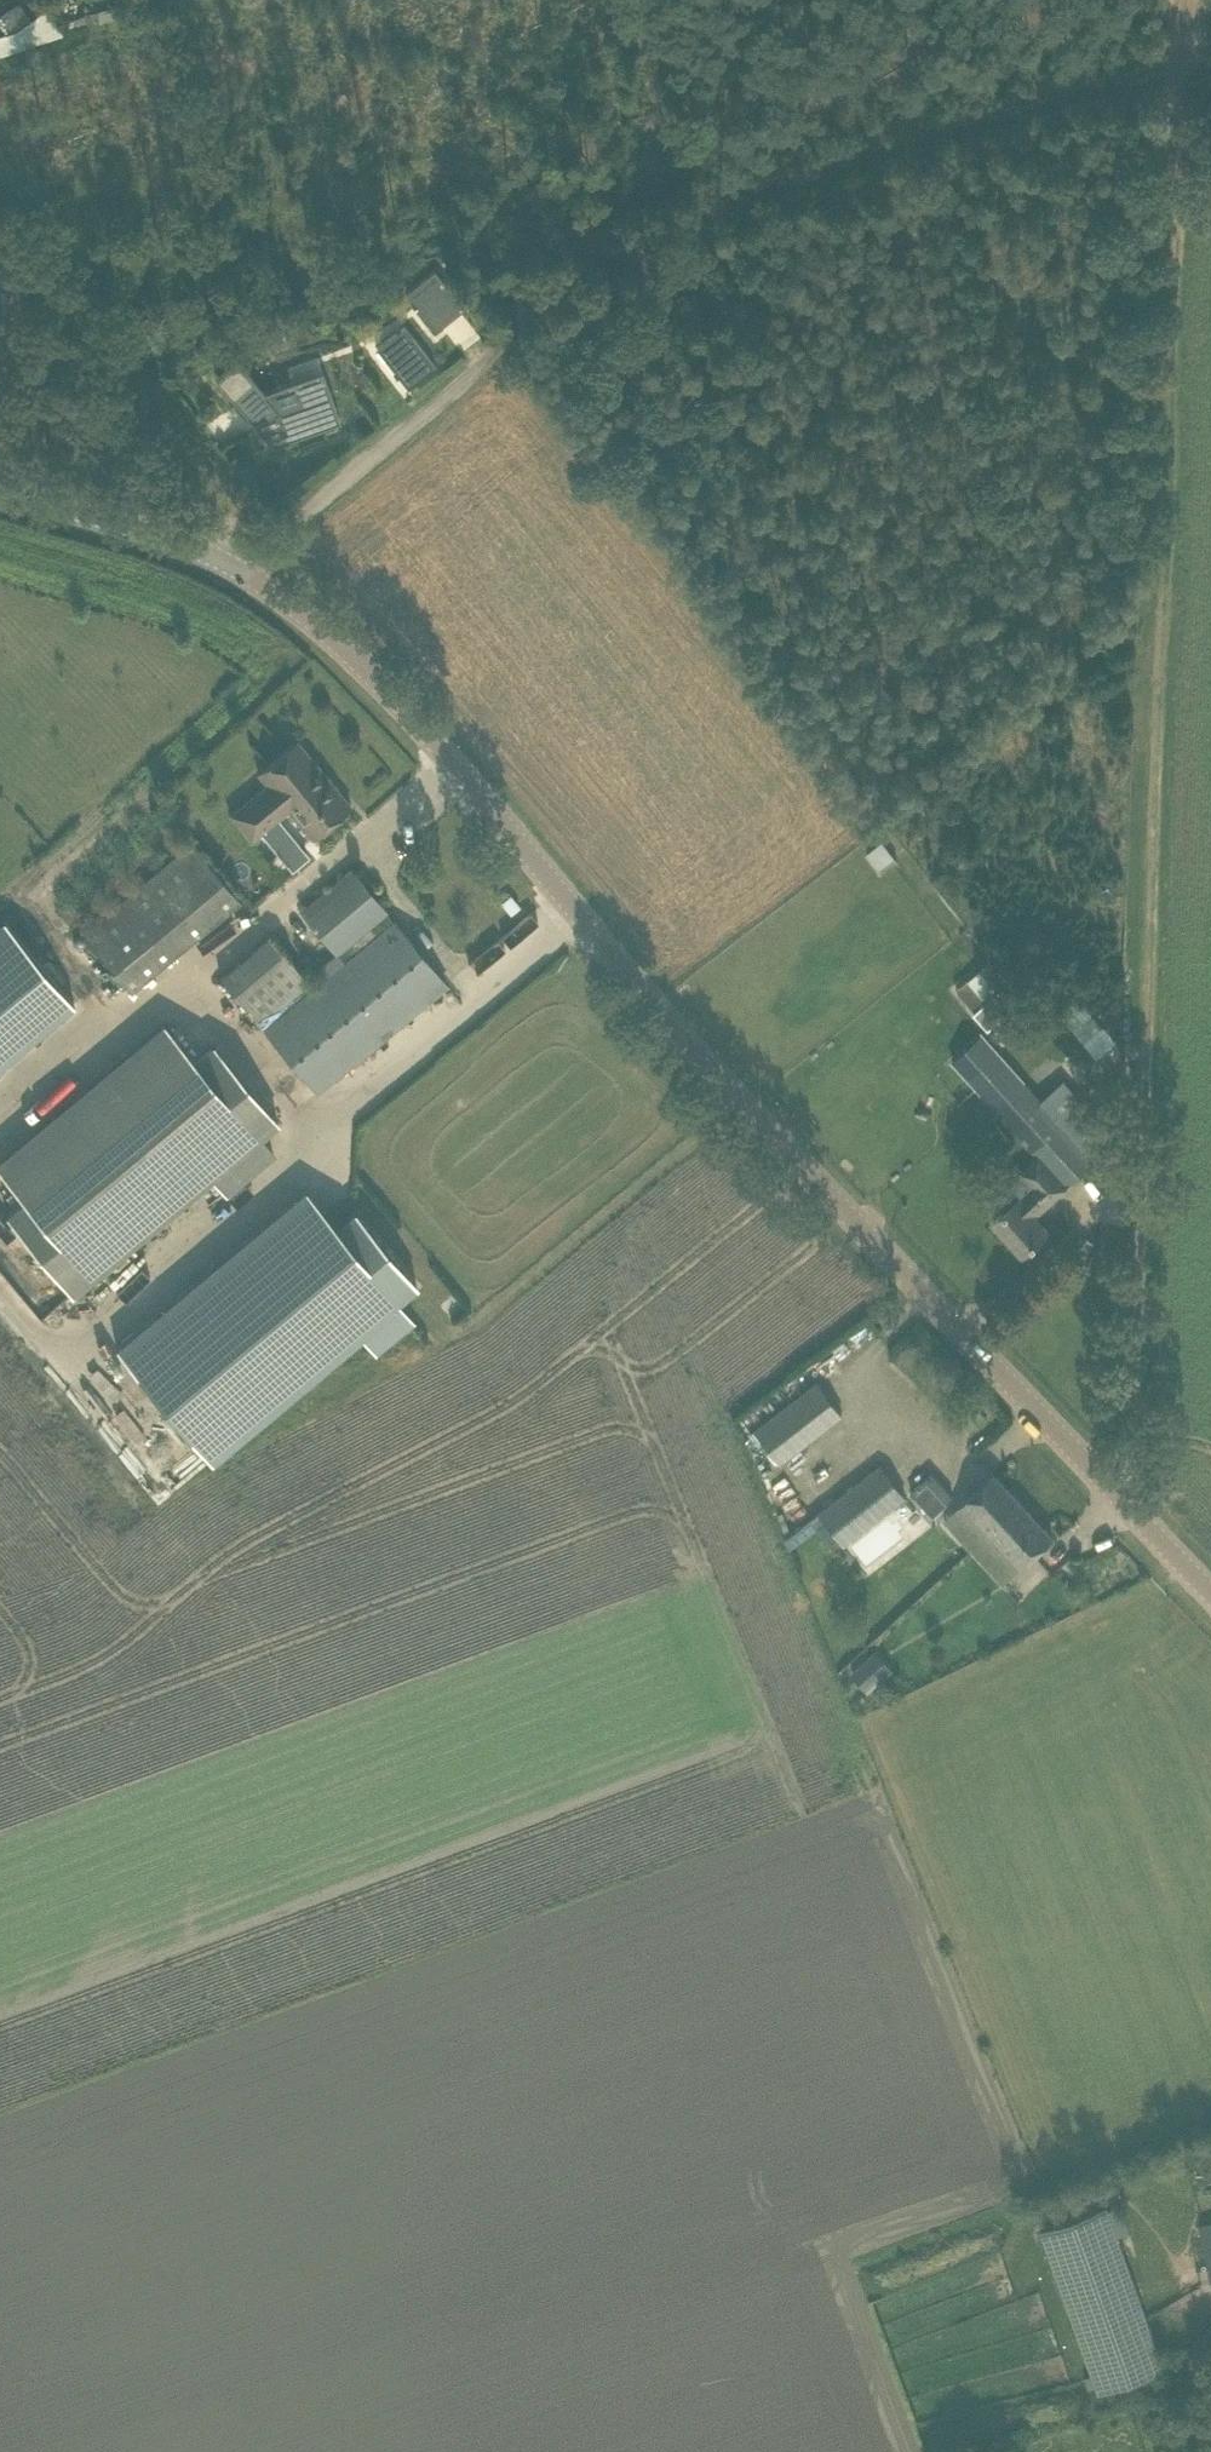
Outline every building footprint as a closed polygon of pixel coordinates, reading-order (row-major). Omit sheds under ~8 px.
[(7,35),(30,21),(19,3),(0,15),(0,25),(7,35)] [(435,268),(406,290),(436,329),(465,306),(435,268)] [(376,347),(407,387),(435,365),(404,325),(376,347)] [(250,421),(262,416),(271,443),(339,419),(330,392),(340,389),(339,387),(278,409),(236,360),(216,377),(251,418),(249,419),(250,421)] [(301,744),(293,742),(258,772),(267,783),(255,793),(258,797),(239,813),(256,834),(288,807),(311,836),(334,817),(339,819),(348,812),(347,807),(351,803),(301,744)] [(887,838),(870,851),(883,868),(900,855),(887,838)] [(131,989),(239,899),(191,841),(82,931),(131,989)] [(298,841),(280,856),(292,869),(309,854),(298,841)] [(387,912),(350,867),(301,908),(345,962),(315,986),(269,933),(219,976),(315,1091),(446,983),(393,919),(393,920),(387,912)] [(74,1002),(5,919),(4,919),(3,920),(10,927),(0,935),(0,1064),(74,1002)] [(1022,976),(995,951),(960,988),(987,1013),(1022,976)] [(68,1291),(276,1117),(211,1041),(192,1056),(162,1019),(0,1154),(0,1173),(21,1198),(3,1213),(68,1291)] [(1033,1214),(1093,1161),(981,1035),(953,1060),(1038,1156),(1022,1170),(1034,1184),(992,1221),(1021,1254),(1047,1231),(1033,1214)] [(209,1458),(416,1285),(354,1210),(337,1224),(306,1188),(116,1346),(209,1458)] [(844,1415),(842,1412),(818,1382),(756,1430),(781,1464),(844,1415)] [(908,1499),(883,1465),(821,1514),(846,1547),(908,1499)] [(938,1512),(959,1493),(937,1470),(916,1490),(938,1512)] [(1053,1536),(1020,1501),(993,1472),(976,1488),(955,1508),(943,1518),(971,1548),(982,1538),(1014,1572),(1035,1552),(1053,1536)] [(878,1645),(855,1670),(875,1688),(898,1663),(878,1645)] [(1163,2370),(1115,2235),(1130,2229),(1120,2204),(1040,2233),(1097,2393),(1163,2370)] [(1200,2224),(1210,2271),(1210,2221),(1200,2224)]
